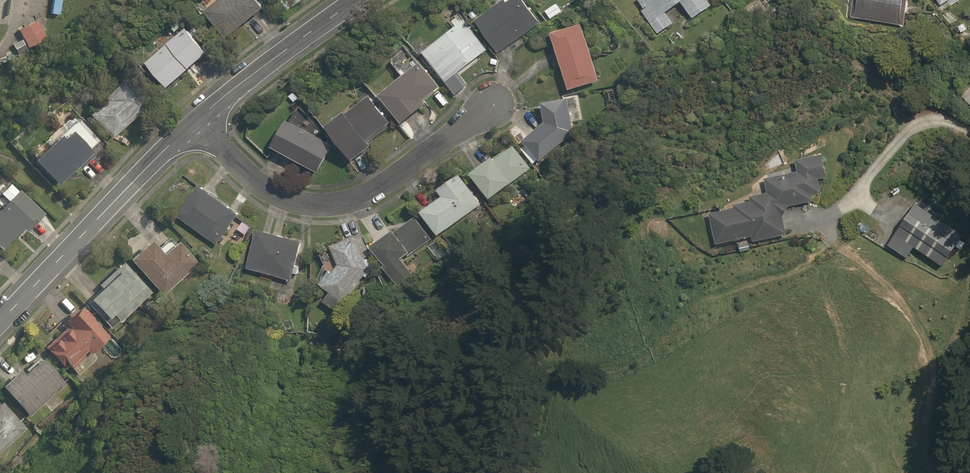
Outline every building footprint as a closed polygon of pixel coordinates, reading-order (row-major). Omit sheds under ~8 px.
[(208,12),(227,38),(267,10),(260,0),(225,0),(208,12)] [(278,4),(286,15),(307,0),(284,0),(278,4)] [(546,19),(531,0),(511,0),(480,24),(503,53),(546,19)] [(670,14),(685,4),(694,19),(714,5),(711,0),(642,0),(648,8),(642,12),(658,35),(676,23),(670,14)] [(853,19),(906,28),(911,0),(856,0),(853,19)] [(559,1),(546,11),(553,20),(566,10),(559,1)] [(491,51),(468,20),(464,23),(458,15),(452,20),(457,28),(424,52),(456,96),(470,86),(461,73),(491,51)] [(38,33),(29,16),(8,25),(17,43),(38,33)] [(586,27),(557,34),(571,91),(601,83),(586,27)] [(212,56),(192,30),(150,64),(170,89),(212,56)] [(381,97),(405,126),(431,105),(427,100),(441,89),(410,51),(392,65),(403,79),(381,97)] [(150,103),(126,79),(88,117),(112,141),(150,103)] [(392,124),(372,97),(332,127),(358,161),(375,148),(369,141),(392,124)] [(542,163),(577,134),(575,119),(586,118),(583,97),(544,101),(547,124),(525,142),(542,163)] [(78,178),(108,148),(78,118),(34,162),(58,186),(72,172),(78,178)] [(336,143),(297,121),(279,151),(319,174),(336,143)] [(533,169),(515,145),(475,175),(493,199),(533,169)] [(789,233),(785,217),(791,207),(817,200),(816,194),(824,192),(822,181),(831,179),(825,155),(798,161),(800,172),(767,180),(770,193),(753,197),(754,202),(711,212),(719,245),(754,236),(756,241),(789,233)] [(447,196),(425,212),(442,236),(486,205),(465,174),(443,190),(447,196)] [(11,184),(0,195),(0,205),(2,207),(0,210),(0,249),(4,253),(42,215),(11,184)] [(242,213),(205,185),(180,217),(217,245),(242,213)] [(915,209),(889,246),(909,260),(918,248),(946,268),(964,243),(915,209)] [(404,260),(435,237),(420,215),(371,249),(398,287),(415,276),(404,260)] [(305,242),(262,230),(250,271),(293,283),(305,242)] [(325,253),(331,272),(322,283),(331,291),(324,300),(335,310),(343,302),(347,306),(375,274),(364,239),(335,248),(336,250),(325,253)] [(152,243),(132,263),(165,295),(198,262),(178,243),(165,256),(152,243)] [(90,297),(116,325),(150,294),(124,265),(90,297)] [(112,338),(83,306),(64,323),(68,328),(46,348),(70,375),(112,338)] [(66,386),(43,361),(28,374),(23,369),(3,387),(31,418),(66,386)] [(4,402),(0,406),(0,455),(29,428),(4,402)]
